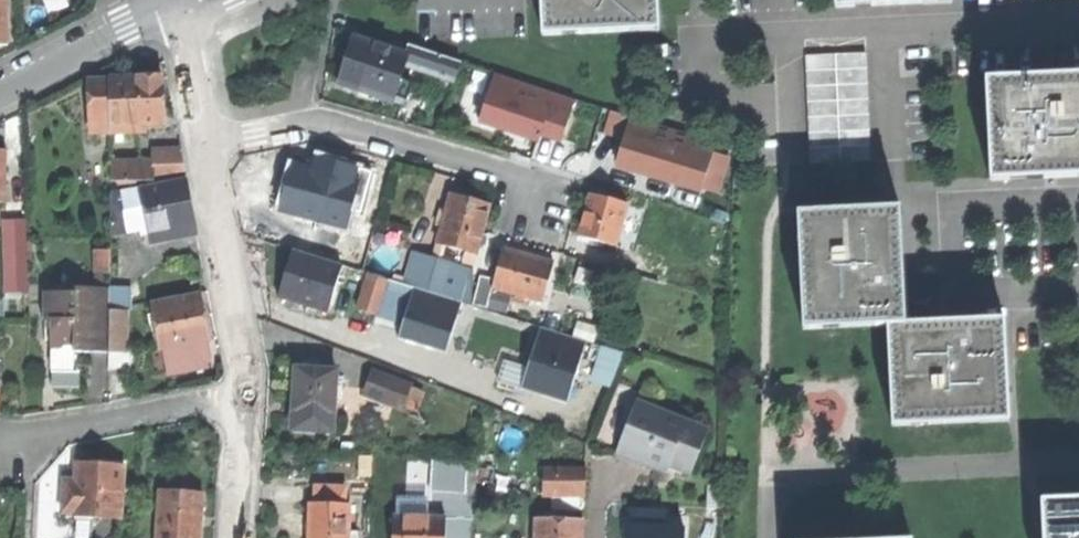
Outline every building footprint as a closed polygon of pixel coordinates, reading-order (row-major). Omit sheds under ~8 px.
[(659,31),(658,14),(652,14),(651,0),(542,0),(542,6),(543,36),(562,35),(562,28),(581,27),(582,34),(659,31)] [(399,80),(405,63),(407,56),(378,47),(354,39),(339,83),(392,101),(394,96),(399,80)] [(407,56),(405,63),(456,80),(462,62),(411,45),(407,56)] [(866,53),(805,56),(811,163),(871,160),(866,53)] [(575,100),(496,73),(479,124),(515,136),(518,127),(541,135),(561,141),(575,100)] [(1078,177),(1078,83),(1066,83),(1065,77),(987,80),(988,97),(995,97),(996,116),(989,117),(992,181),(1008,180),(1008,173),(1027,173),(1028,179),(1043,179),(1043,165),(1057,164),(1057,178),(1078,177)] [(161,78),(109,80),(109,81),(110,111),(111,133),(146,132),(146,124),(163,124),(162,106),(161,78)] [(412,84),(399,80),(394,96),(407,100),(412,84)] [(89,82),(90,112),(110,111),(109,81),(89,82)] [(988,97),(989,117),(996,116),(995,97),(988,97)] [(90,133),(111,133),(110,111),(90,112),(90,133)] [(686,133),(631,117),(617,165),(636,171),(674,182),(702,190),(716,142),(686,133)] [(538,143),(541,135),(518,127),(515,136),(520,137),(538,143)] [(156,171),(157,184),(157,187),(188,183),(183,154),(156,159),(156,171)] [(1050,178),(1057,178),(1057,164),(1043,165),(1043,179),(1050,178)] [(307,216),(319,219),(321,210),(330,179),(307,172),(292,168),(286,191),(281,208),(292,211),(307,216)] [(113,184),(157,184),(156,171),(113,169),(113,184)] [(189,186),(143,193),(150,232),(152,244),(180,239),(179,231),(197,228),(193,209),(189,186)] [(150,232),(143,193),(142,189),(113,194),(112,238),(150,232)] [(438,245),(477,255),(490,207),(488,206),(470,201),(451,196),(438,245)] [(627,210),(591,199),(585,219),(579,239),(615,249),(627,210)] [(841,328),(888,326),(904,325),(903,308),(897,308),(896,289),(902,289),(901,272),(887,273),(887,260),(901,259),(898,210),(881,210),(882,218),(863,219),(863,211),(799,215),(800,232),(807,231),(808,251),(801,251),(805,329),(821,329),(820,321),(841,320),(841,328)] [(881,210),(863,211),(863,219),(882,218),(881,210)] [(306,222),(307,216),(292,211),(291,217),(306,222)] [(358,220),(357,224),(374,229),(378,218),(360,213),(358,220)] [(308,255),(345,265),(355,229),(319,219),(312,242),(308,255)] [(25,221),(3,221),(6,292),(27,292),(25,221)] [(355,229),(345,265),(363,270),(374,229),(357,224),(355,229)] [(292,250),(308,255),(312,242),(296,237),(292,250)] [(495,280),(493,288),(516,294),(541,301),(552,263),(525,255),(504,249),(495,280)] [(109,251),(93,251),(93,273),(109,273),(109,251)] [(328,312),(342,267),(293,252),(287,271),(279,297),(328,312)] [(403,284),(414,287),(427,291),(436,261),(413,254),(403,284)] [(901,265),(901,259),(887,260),(887,273),(901,272),(901,265)] [(436,261),(427,291),(462,301),(472,305),(472,272),(436,261)] [(357,310),(376,316),(388,279),(369,273),(357,310)] [(487,310),(493,288),(495,280),(480,276),(472,305),(487,310)] [(376,316),(403,325),(414,287),(403,284),(388,279),(376,316)] [(427,291),(414,287),(403,325),(398,340),(437,351),(443,347),(450,344),(462,301),(427,291)] [(86,352),(110,352),(110,311),(111,289),(76,288),(75,293),(45,293),(45,326),(54,326),(53,348),(74,349),(74,352),(86,352)] [(510,316),(516,294),(493,288),(487,310),(510,316)] [(200,297),(154,305),(162,349),(165,348),(203,341),(208,340),(204,321),(200,297)] [(122,353),(123,312),(110,311),(110,352),(110,370),(133,370),(134,353),(122,353)] [(821,329),(841,328),(841,320),(820,321),(821,329)] [(931,425),(1009,421),(1008,403),(1001,403),(1000,385),(1007,384),(1004,320),(986,321),(986,327),(968,328),(968,322),(952,322),(952,337),(939,337),(938,323),(904,325),(888,326),(889,344),(897,344),(898,362),(891,362),(894,427),(911,426),(911,418),(930,417),(931,425)] [(952,337),(952,322),(944,323),(938,323),(939,337),(952,337)] [(587,342),(541,328),(532,358),(522,391),(568,405),(587,342)] [(207,365),(203,341),(165,348),(170,373),(207,365)] [(897,344),(889,344),(891,362),(898,362),(897,344)] [(591,380),(611,387),(623,353),(619,351),(603,346),(591,380)] [(335,412),(338,372),(297,369),(295,391),(294,409),(335,412)] [(407,388),(372,374),(365,392),(396,405),(399,406),(407,388)] [(602,436),(620,444),(634,410),(616,402),(602,436)] [(679,468),(691,473),(707,433),(637,404),(634,410),(620,444),(616,454),(649,467),(652,460),(669,467),(671,464),(674,466),(679,468)] [(333,432),(335,412),(294,409),(293,429),(333,432)] [(911,426),(931,425),(930,417),(911,418),(911,426)] [(477,462),(477,475),(487,475),(487,455),(477,455),(477,462)] [(432,492),(465,494),(467,462),(434,460),(432,492)] [(100,467),(78,466),(77,484),(66,484),(64,518),(122,522),(126,469),(100,467)] [(585,492),(585,471),(544,470),(544,491),(585,492)] [(477,475),(476,490),(494,491),(495,476),(487,475),(477,475)] [(318,504),(353,505),(354,489),(318,487),(318,504)] [(161,494),(159,537),(202,537),(203,519),(205,497),(161,494)] [(554,509),(586,508),(586,497),(554,497),(554,509)] [(1042,502),(1043,521),(1050,520),(1051,537),(1078,537),(1078,500),(1042,502)] [(352,532),(353,505),(318,504),(312,504),(311,521),(310,537),(352,537),(352,532)] [(721,509),(706,508),(700,509),(699,537),(721,537),(721,509)] [(632,511),(631,528),(663,529),(663,512),(632,511)] [(445,519),(394,517),(394,537),(444,537),(445,519)] [(583,521),(543,520),(535,520),(535,532),(535,537),(583,537),(583,521)] [(1044,537),(1051,537),(1050,520),(1043,521),(1044,537)] [(631,528),(631,537),(676,537),(676,529),(663,529),(631,528)]
